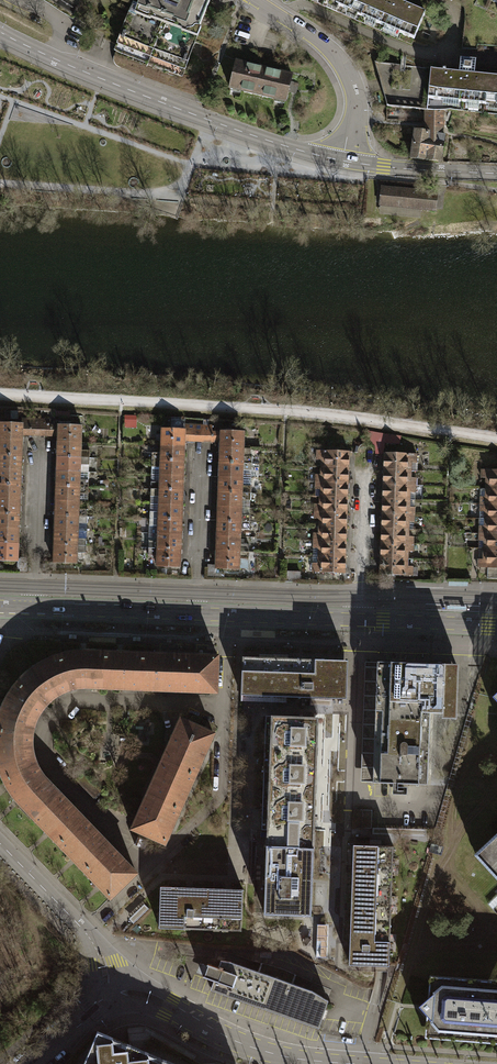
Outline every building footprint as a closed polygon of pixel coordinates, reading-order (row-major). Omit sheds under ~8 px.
[(116,48),(134,55),(135,52),(163,63),(162,66),(181,73),(209,0),(141,0),(139,4),(134,2),(116,48)] [(361,16),(368,0),(346,0),(342,8),(361,16)] [(361,16),(414,38),(425,13),(398,1),(399,0),(368,0),(361,16)] [(427,98),(484,103),(486,76),(474,74),(475,60),(460,59),(458,73),(430,70),(427,98)] [(235,62),(229,86),(240,89),(240,91),(275,98),(275,96),(286,99),(291,75),(235,62)] [(427,98),(430,70),(430,68),(374,62),(387,106),(426,109),(427,98)] [(496,105),(496,77),(486,76),(484,103),(496,105)] [(425,124),(425,127),(429,127),(429,126),(438,127),(438,124),(438,110),(425,110),(425,124)] [(437,135),(439,127),(438,127),(429,126),(429,127),(425,127),(424,133),(412,131),(408,157),(438,162),(442,136),(437,135)] [(436,193),(380,187),(378,203),(434,209),(436,193)] [(122,426),(134,427),(134,417),(123,416),(122,426)] [(19,440),(20,435),(28,435),(29,419),(19,418),(19,424),(0,423),(0,440),(19,440)] [(38,435),(38,419),(29,419),(28,435),(38,435)] [(55,442),(78,442),(79,425),(47,424),(47,419),(38,419),(38,435),(55,436),(55,442)] [(200,441),(200,425),(191,425),(191,431),(190,441),(200,441)] [(209,442),(210,431),(210,425),(200,425),(200,441),(209,442)] [(158,445),(182,446),(182,441),(190,441),(191,431),(182,430),(182,429),(159,428),(158,445)] [(218,442),(217,447),(241,448),(241,431),(218,431),(218,432),(210,431),(209,442),(218,442)] [(373,451),(381,452),(382,442),(398,444),(400,436),(370,432),(369,437),(374,438),(373,451)] [(19,455),(19,440),(0,440),(0,454),(19,455)] [(78,442),(55,442),(54,456),(78,457),(87,457),(87,450),(78,450),(78,442)] [(158,460),(181,461),(182,446),(158,445),(158,453),(150,452),(149,460),(158,460)] [(217,447),(217,462),(240,463),(249,463),(249,456),(240,456),(241,448),(217,447)] [(322,467),(346,468),(346,451),(314,450),(314,459),(319,459),(319,467),(322,467)] [(382,453),(381,469),(404,470),(405,462),(414,463),(414,454),(382,453)] [(18,470),(19,455),(0,454),(0,469),(18,470)] [(78,457),(54,456),(54,471),(77,472),(78,464),(86,465),(87,457),(78,457)] [(157,475),(181,476),(181,461),(158,460),(149,460),(149,475),(157,475)] [(217,462),(216,477),(240,478),(248,478),(249,463),(240,463),(217,462)] [(345,483),(346,468),(322,467),(322,474),(313,474),(313,481),(322,482),(345,483)] [(18,484),(18,470),(0,469),(0,484),(18,484)] [(404,470),(381,469),(381,484),(404,485),(413,485),(413,478),(404,478),(404,470)] [(496,489),(496,470),(479,469),(479,477),(487,477),(487,489),(496,489)] [(77,472),(54,471),(53,486),(77,487),(86,487),(86,472),(77,472)] [(157,490),(180,490),(181,476),(157,475),(157,482),(148,482),(148,489),(157,490)] [(216,477),(216,491),(239,492),(248,493),(248,478),(240,478),(216,477)] [(345,497),(345,483),(322,482),(313,481),(313,488),(321,489),(321,497),(345,497)] [(17,499),(18,484),(0,484),(0,498),(17,499)] [(404,485),(381,484),(380,499),(403,499),(404,492),(413,492),(413,485),(404,485)] [(77,487),(53,486),(53,501),(76,501),(85,502),(86,487),(77,487)] [(156,504),(180,505),(180,490),(157,490),(148,489),(148,496),(157,496),(156,504)] [(487,489),(478,489),(478,503),(486,504),(496,504),(496,489),(487,489)] [(216,491),(215,506),(239,507),(247,507),(248,493),(239,492),(216,491)] [(344,512),(345,497),(321,497),(321,504),(312,504),(312,511),(321,511),(344,512)] [(17,514),(17,499),(0,498),(0,513),(17,514)] [(403,499),(380,499),(380,513),(403,514),(412,514),(412,507),(403,507),(403,499)] [(76,501),(53,501),(52,515),(76,516),(85,516),(85,509),(76,509),(76,501)] [(486,504),(478,503),(477,518),(486,518),(496,519),(496,504),(486,504)] [(156,519),(179,520),(180,505),(156,504),(156,511),(147,511),(147,519),(156,519)] [(215,506),(215,521),(238,522),(247,522),(247,515),(238,514),(239,507),(215,506)] [(343,527),(344,512),(321,511),(312,511),(312,518),(320,518),(320,526),(343,527)] [(16,528),(17,514),(0,513),(0,528),(16,528)] [(403,514),(380,513),(379,528),(402,529),(403,521),(412,522),(412,514),(403,514)] [(76,516),(52,515),(52,530),(75,531),(84,531),(85,516),(76,516)] [(486,518),(477,518),(477,533),(485,533),(496,533),(496,519),(486,518)] [(155,534),(179,535),(179,520),(156,519),(147,519),(147,525),(155,526),(155,534)] [(215,521),(214,536),(238,537),(238,529),(247,529),(247,522),(238,522),(215,521)] [(343,542),(343,527),(320,526),(320,533),(311,533),(311,541),(319,541),(343,542)] [(16,543),(16,528),(0,528),(0,543),(16,543)] [(402,529),(379,528),(379,543),(402,543),(411,544),(411,537),(402,536),(402,529)] [(75,531),(52,530),(51,545),(75,545),(84,546),(84,531),(75,531)] [(485,533),(477,533),(477,540),(485,540),(485,548),(496,548),(496,533),(485,533)] [(146,548),(178,549),(179,535),(155,534),(155,541),(146,541),(146,548)] [(214,536),(214,550),(246,552),(246,544),(237,544),(238,537),(214,536)] [(342,557),(343,542),(319,541),(311,541),(310,556),(342,557)] [(0,543),(0,560),(15,561),(16,543),(0,543)] [(402,543),(379,543),(378,557),(401,558),(402,551),(410,551),(411,544),(402,543)] [(75,545),(51,545),(51,562),(74,563),(74,552),(83,553),(84,546),(75,545)] [(178,566),(178,549),(146,548),(146,555),(154,555),(154,566),(178,566)] [(485,548),(484,559),(476,559),(475,567),(485,567),(484,578),(496,579),(496,548),(485,548)] [(246,559),(246,552),(214,550),(213,568),(236,569),(237,558),(246,559)] [(342,573),(342,557),(310,556),(310,571),(342,573)] [(401,558),(378,557),(377,574),(410,575),(410,566),(405,566),(405,558),(401,558)] [(88,688),(102,688),(104,652),(87,651),(79,651),(72,652),(66,653),(60,655),(57,655),(68,690),(78,688),(88,688)] [(104,652),(102,688),(139,690),(141,654),(104,652)] [(141,654),(139,690),(176,691),(178,655),(141,654)] [(68,690),(57,655),(50,658),(45,660),(39,663),(33,667),(31,668),(25,673),(20,678),(15,683),(42,707),(47,701),(52,698),(60,693),(68,690)] [(178,655),(176,691),(214,692),(215,656),(178,655)] [(239,696),(344,700),(345,661),(240,657),(239,696)] [(371,783),(375,662),(363,661),(358,782),(371,783)] [(375,662),(371,783),(425,785),(427,713),(439,714),(439,719),(454,719),(456,665),(375,662)] [(15,683),(10,690),(5,697),(3,700),(1,705),(0,707),(0,730),(30,734),(32,725),(34,720),(36,715),(42,707),(15,683)] [(318,718),(266,716),(262,829),(267,829),(264,914),(311,915),(318,718)] [(160,760),(193,775),(211,734),(178,719),(160,760)] [(0,730),(0,777),(1,780),(34,764),(30,755),(29,745),(30,734),(0,730)] [(145,794),(178,809),(193,775),(160,760),(145,794)] [(34,764),(1,780),(5,787),(9,794),(13,799),(18,805),(30,817),(56,792),(46,782),(42,778),(36,770),(34,764)] [(82,819),(56,792),(30,817),(56,844),(82,819)] [(178,809),(145,794),(129,828),(162,843),(178,809)] [(82,819),(56,844),(82,871),(108,846),(82,819)] [(472,854),(496,882),(496,831),(472,854)] [(389,886),(391,846),(351,845),(349,885),(389,886)] [(134,873),(108,846),(82,871),(108,898),(134,873)] [(388,926),(389,886),(349,885),(348,924),(388,926)] [(199,888),(158,887),(156,928),(197,929),(199,888)] [(240,890),(199,888),(197,929),(238,931),(240,890)] [(386,966),(388,926),(348,924),(346,964),(386,966)] [(211,980),(208,989),(316,1027),(321,1013),(326,1000),(309,990),(229,962),(218,960),(216,968),(205,964),(200,976),(211,980)] [(427,975),(426,997),(416,1005),(418,1007),(424,1015),(423,1036),(496,1042),(496,981),(427,975)] [(113,1038),(97,1031),(91,1045),(97,1047),(98,1058),(89,1059),(89,1063),(149,1063),(149,1056),(132,1058),(131,1049),(114,1050),(113,1038)] [(113,1038),(114,1050),(131,1049),(132,1058),(149,1056),(149,1063),(165,1063),(167,1063),(174,1063),(113,1038)] [(91,1045),(83,1063),(89,1063),(89,1059),(98,1058),(97,1047),(91,1045)]
